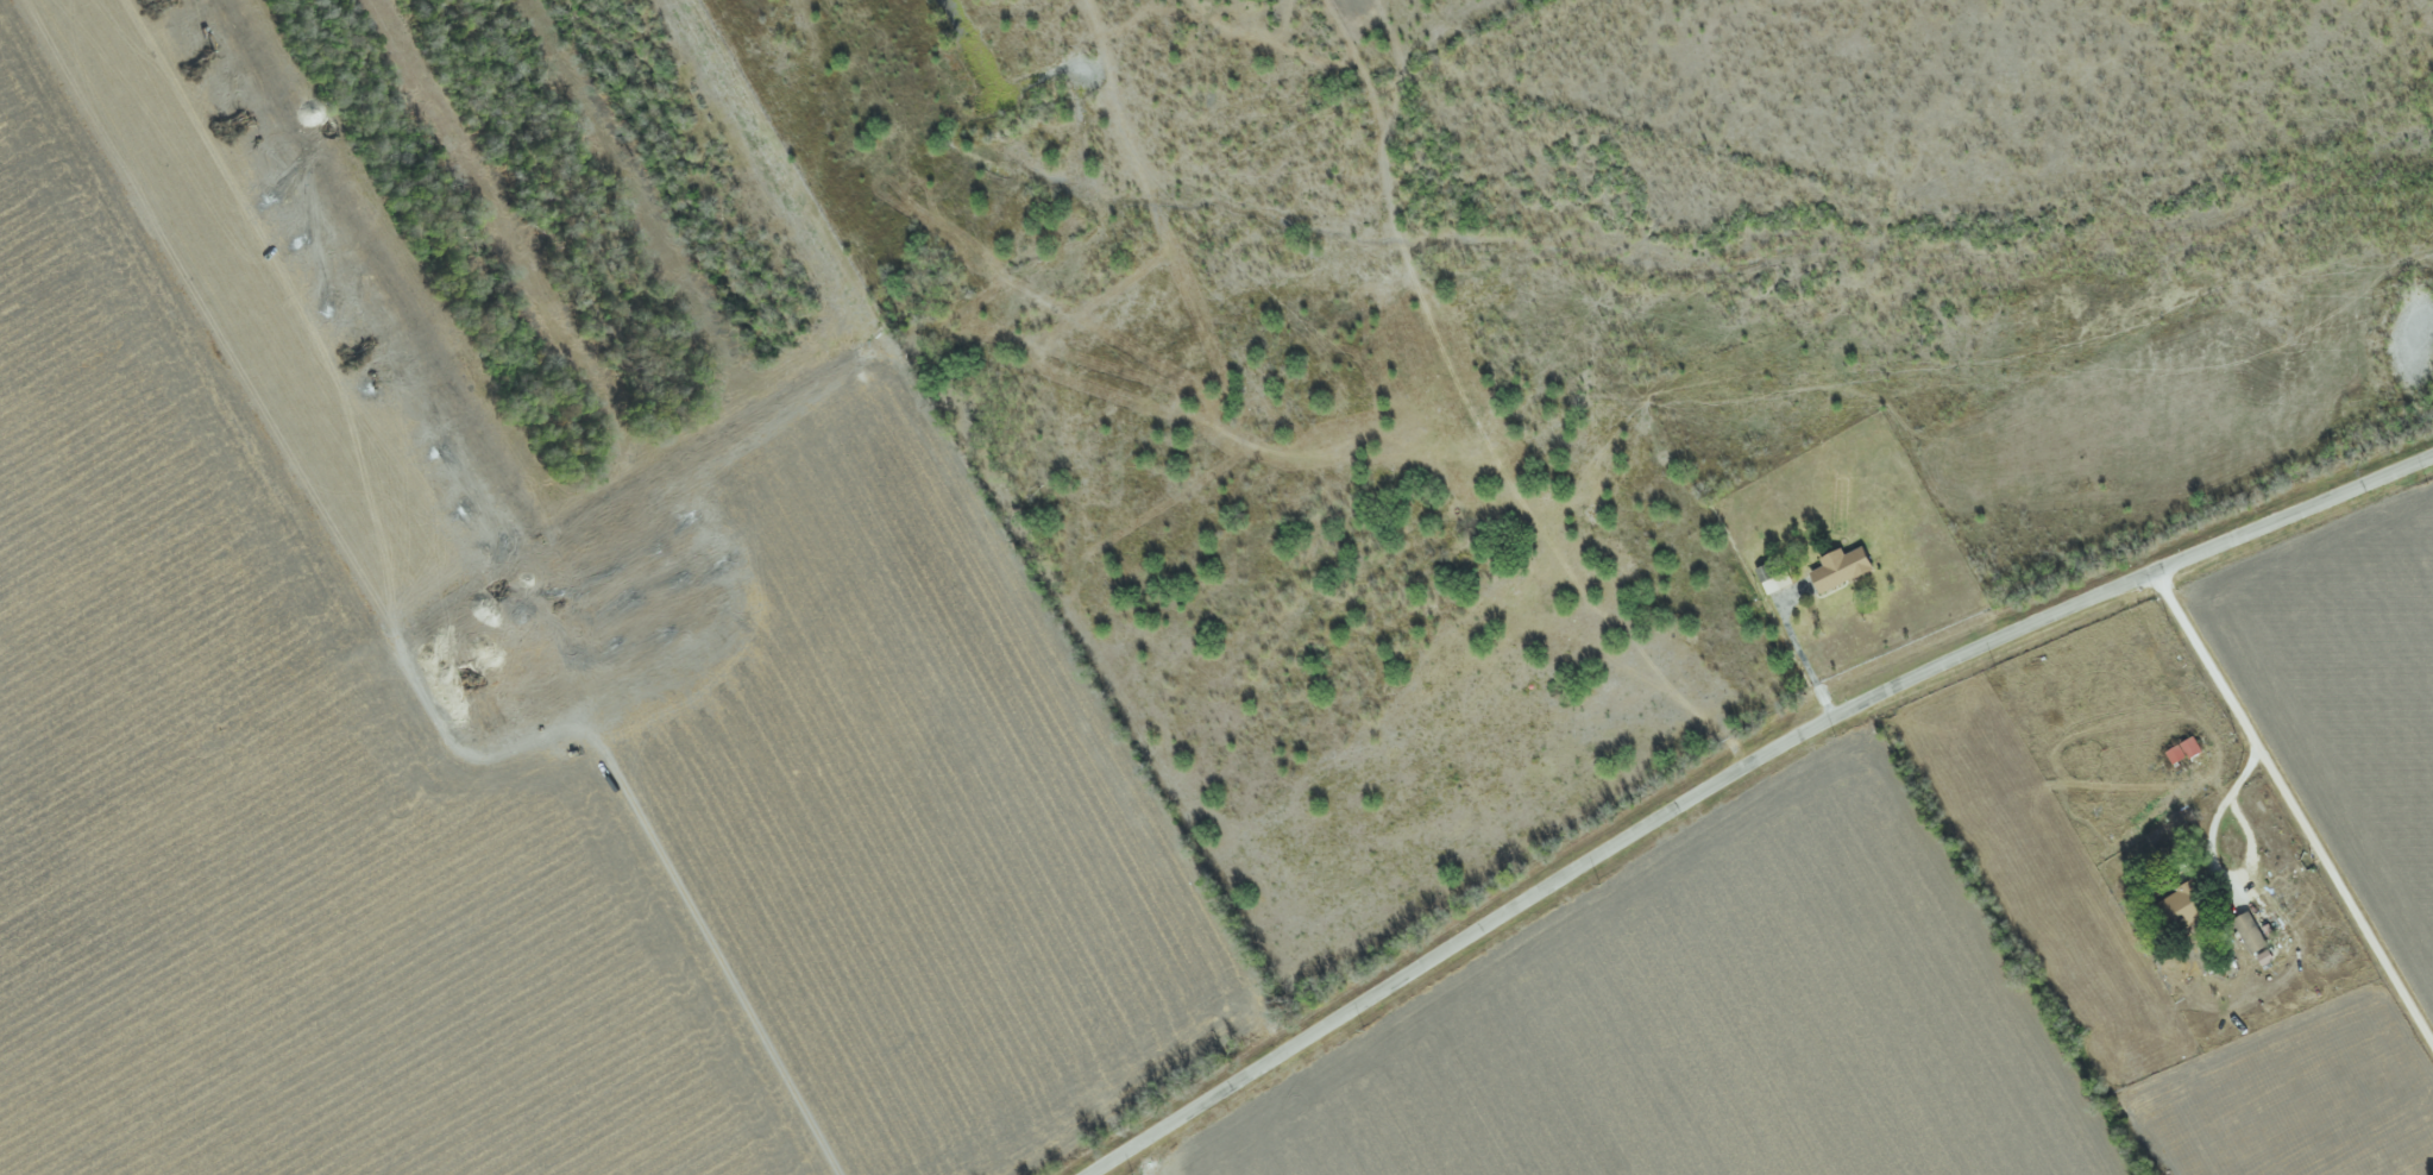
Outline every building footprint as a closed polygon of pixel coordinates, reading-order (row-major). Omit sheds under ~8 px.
[(1847,555),(1845,550),(1822,559),(1825,567),(1814,571),(1822,593),(1878,572),(1868,546),(1847,555)] [(2271,947),(2254,911),(2236,919),(2253,956),(2271,947)] [(2276,961),(2273,950),(2259,955),(2263,966),(2276,961)]
